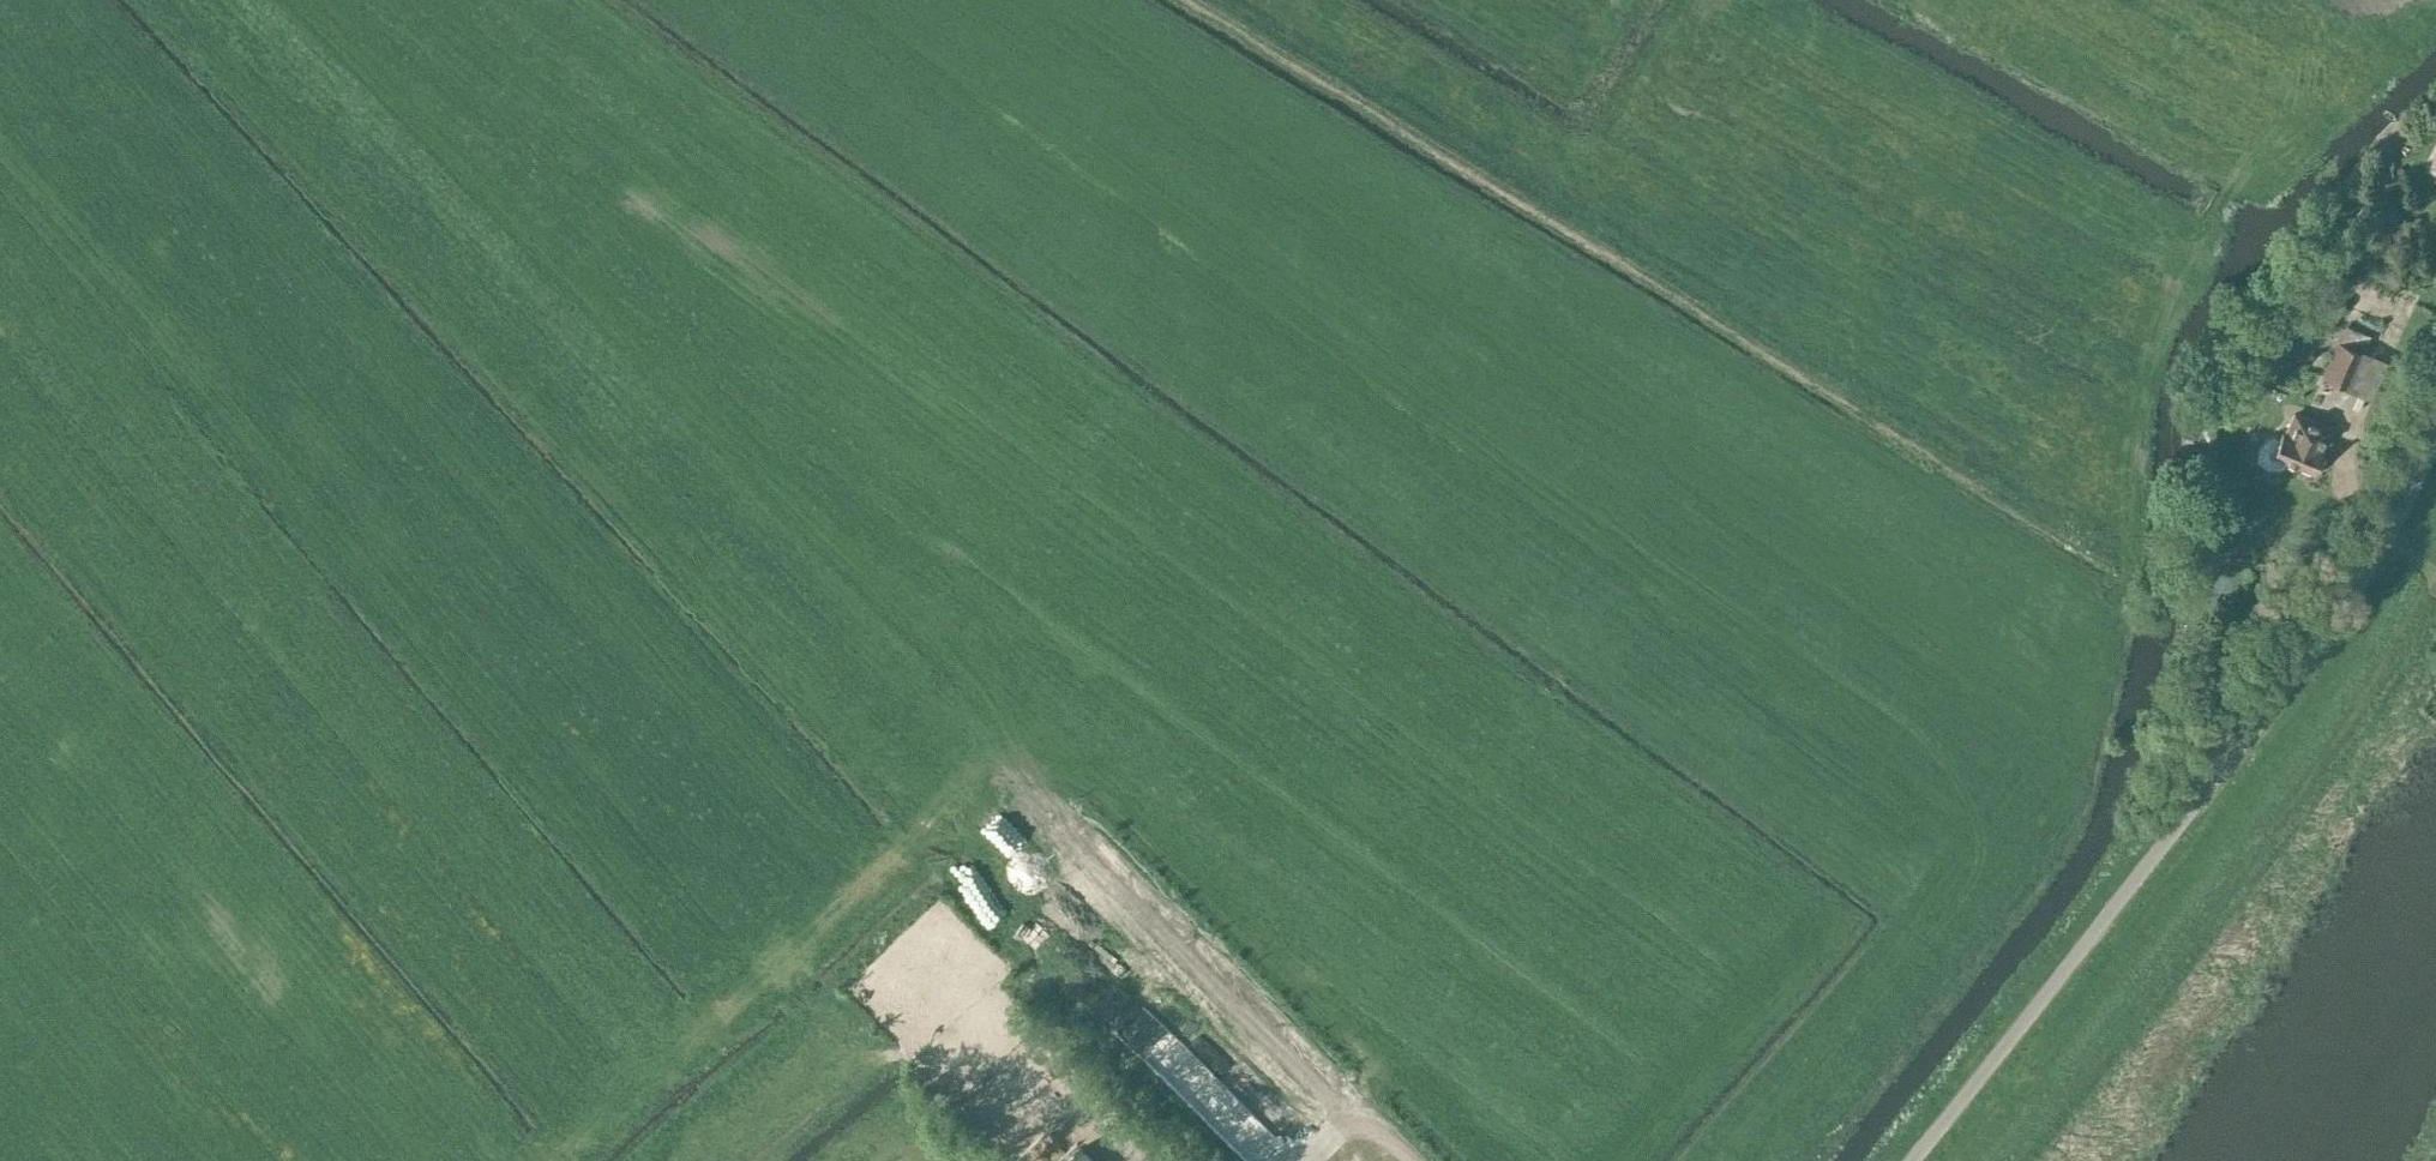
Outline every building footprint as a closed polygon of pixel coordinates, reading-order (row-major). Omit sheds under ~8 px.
[(2371,0),(2353,0),(2353,9),(2371,10),(2371,0)] [(2343,325),(2337,340),(2322,376),(2348,387),(2370,396),(2385,361),(2363,351),(2362,351),(2369,336),(2343,325)] [(2325,450),(2334,428),(2294,411),(2286,430),(2282,429),(2272,453),(2316,471),(2325,450)] [(1083,1147),(1068,1160),(1096,1160),(1083,1147)]
